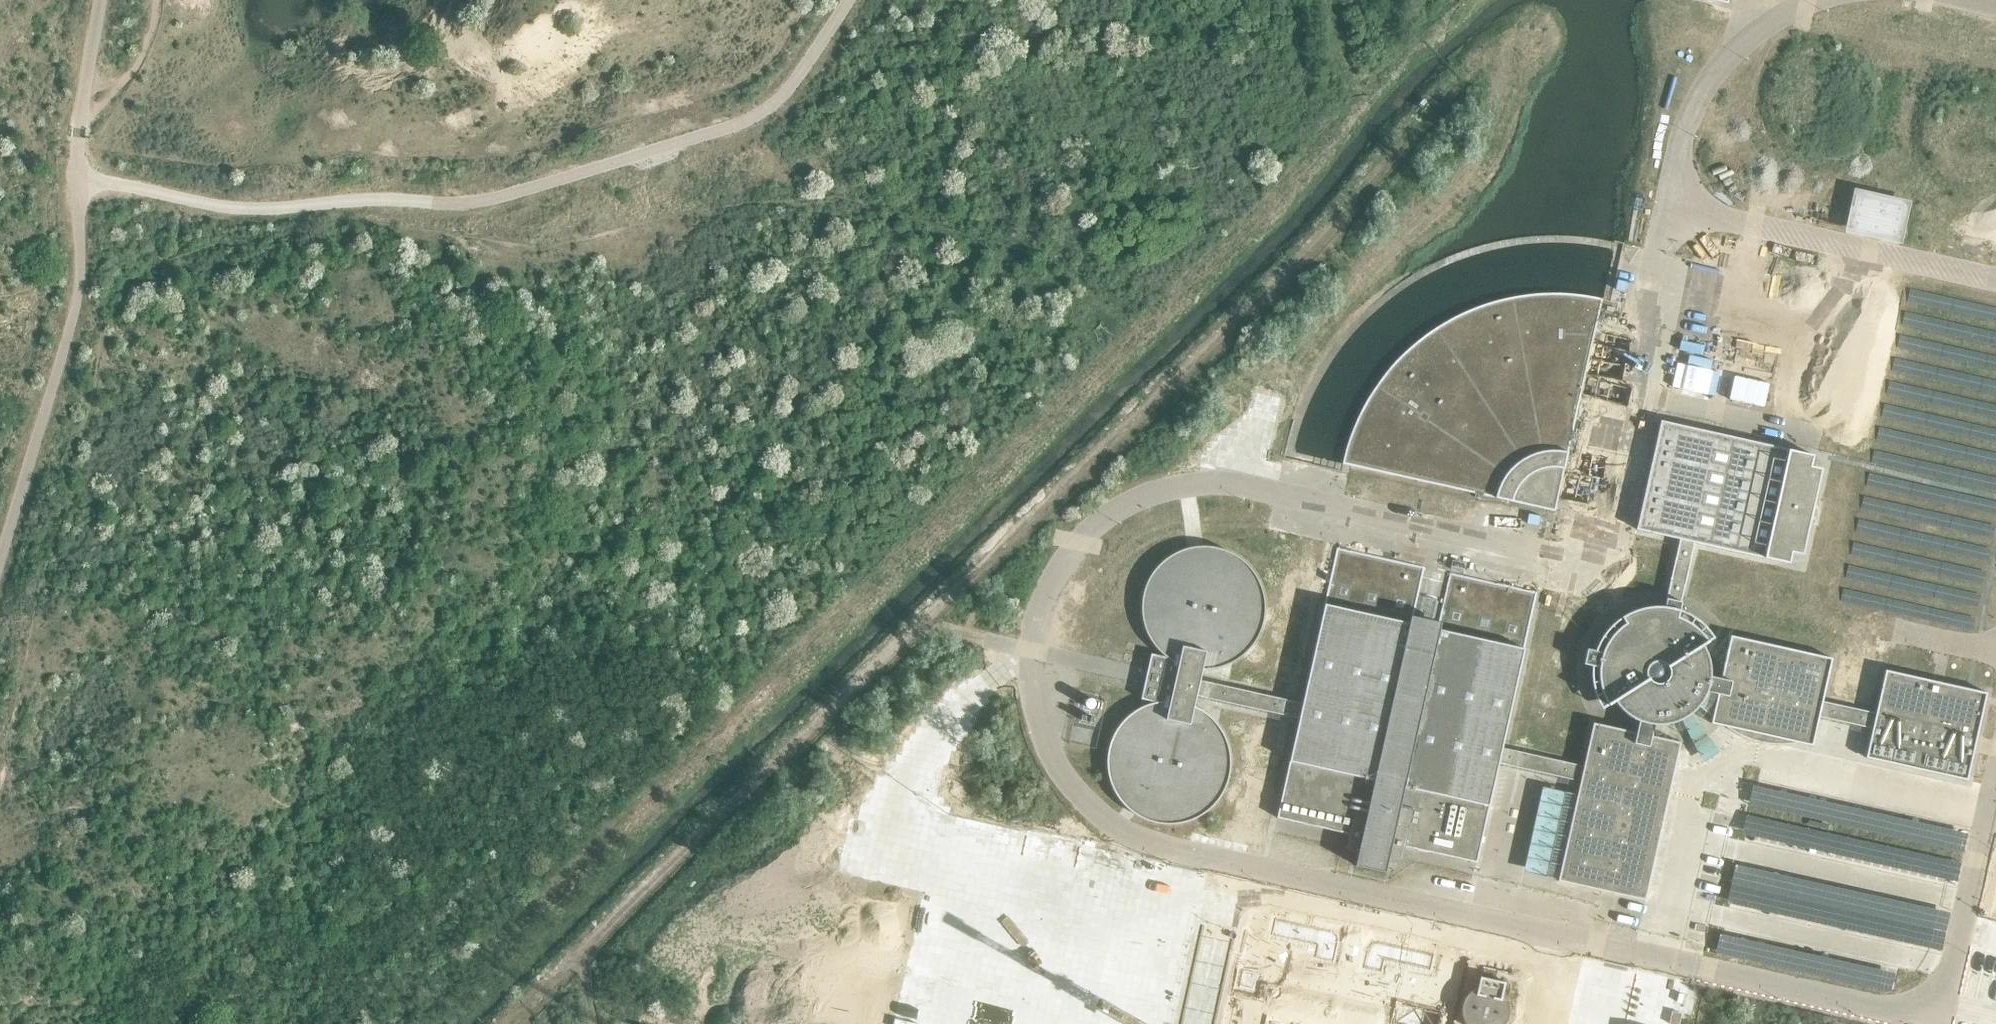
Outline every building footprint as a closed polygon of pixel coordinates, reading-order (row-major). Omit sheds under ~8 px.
[(1895,236),(1902,206),(1858,196),(1852,226),(1895,236)] [(1568,451),(1602,300),(1602,299),(1594,297),(1586,295),(1578,294),(1570,294),(1562,293),(1554,293),(1545,293),(1537,293),(1529,294),(1521,295),(1513,297),(1505,298),(1497,300),(1489,303),(1482,305),(1474,308),(1466,311),(1459,315),(1452,318),(1445,322),(1438,326),(1431,331),(1424,336),(1418,341),(1411,346),(1405,351),(1400,357),(1394,363),(1389,369),(1383,376),(1379,382),(1374,389),(1369,396),(1365,403),(1361,410),(1358,417),(1354,425),(1351,432),(1349,440),(1346,448),(1344,456),(1342,463),(1495,498),(1496,493),(1497,490),(1499,486),(1501,482),(1503,478),(1505,475),(1508,471),(1510,468),(1513,465),(1517,463),(1520,460),(1523,458),(1527,456),(1531,454),(1535,453),(1539,451),(1543,451),(1547,450),(1551,450),(1556,450),(1560,450),(1564,451),(1568,451)] [(1108,749),(1107,763),(1109,778),(1114,792),(1123,804),(1135,814),(1148,821),(1161,824),(1175,824),(1188,821),(1200,816),(1211,808),(1219,798),(1226,786),(1230,773),(1231,759),(1228,746),(1223,733),(1216,722),(1206,713),(1194,706),(1196,695),(1219,701),(1293,717),(1298,718),(1276,817),(1276,818),(1348,834),(1345,846),(1345,848),(1347,850),(1350,851),(1352,853),(1357,855),(1354,865),(1385,872),(1387,862),(1392,862),(1395,862),(1398,861),(1401,860),(1401,859),(1404,846),(1475,862),(1476,862),(1498,763),(1503,764),(1579,781),(1557,880),(1599,890),(1615,893),(1613,905),(1624,908),(1619,931),(1680,945),(1682,945),(1701,950),(1709,915),(1690,910),(1688,910),(1645,900),(1680,742),(1651,735),(1653,728),(1662,725),(1671,722),(1680,719),(1683,724),(1692,718),(1689,713),(1692,711),(1695,708),(1697,705),(1712,716),(1710,723),(1724,726),(1741,736),(1759,742),(1779,744),(1798,742),(1812,746),(1819,717),(1871,728),(1865,757),(1967,780),(1986,692),(1884,670),(1875,713),(1822,701),(1832,658),(1730,635),(1720,678),(1709,675),(1709,665),(1706,655),(1701,645),(1714,638),(1705,626),(1693,616),(1679,610),(1681,601),(1693,547),(1694,542),(1788,563),(1791,551),(1796,553),(1800,553),(1801,554),(1801,552),(1808,523),(1813,499),(1820,470),(1820,468),(1819,468),(1815,467),(1810,466),(1812,455),(1812,454),(1718,433),(1702,430),(1660,420),(1635,529),(1679,538),(1677,544),(1665,598),(1660,620),(1647,621),(1635,625),(1623,632),(1614,642),(1608,638),(1606,642),(1603,647),(1601,651),(1586,648),(1583,664),(1598,667),(1598,672),(1598,677),(1598,682),(1606,681),(1607,687),(1609,693),(1612,699),(1606,703),(1607,705),(1614,701),(1624,713),(1638,721),(1635,732),(1592,722),(1583,766),(1502,747),(1520,667),(1537,592),(1449,572),(1437,628),(1411,623),(1424,567),(1336,547),(1324,603),(1302,702),(1296,701),(1216,684),(1200,680),(1202,670),(1216,668),(1230,663),(1241,656),(1251,647),(1258,636),(1263,624),(1265,611),(1264,597),(1260,583),(1253,570),(1243,560),(1230,552),(1217,547),(1203,546),(1190,547),(1177,551),(1166,558),(1156,568),(1148,579),(1143,591),(1141,606),(1142,620),(1147,634),(1154,646),(1165,656),(1150,653),(1147,668),(1144,684),(1140,699),(1155,702),(1141,706),(1130,714),(1120,724),(1113,736),(1108,749)] [(1555,511),(1568,451),(1564,451),(1560,450),(1556,450),(1551,450),(1547,450),(1543,451),(1539,451),(1535,453),(1531,454),(1527,456),(1523,458),(1520,460),(1517,463),(1513,465),(1510,468),(1508,471),(1505,475),(1503,478),(1501,482),(1499,486),(1497,490),(1496,493),(1495,498),(1555,511)] [(1897,814),(1754,786),(1749,809),(1746,827),(1757,830),(1758,825),(1767,827),(1764,840),(1890,865),(1895,840),(1892,840),(1897,814)] [(1735,865),(1727,904),(1941,947),(1949,908),(1735,865)] [(1887,986),(1891,968),(1720,934),(1717,952),(1868,982),(1887,986)] [(1506,982),(1479,976),(1476,988),(1469,993),(1464,1000),(1462,1009),(1463,1017),(1466,1023),(1505,1023),(1508,1017),(1509,1009),(1507,1001),(1503,994),(1506,982)]
